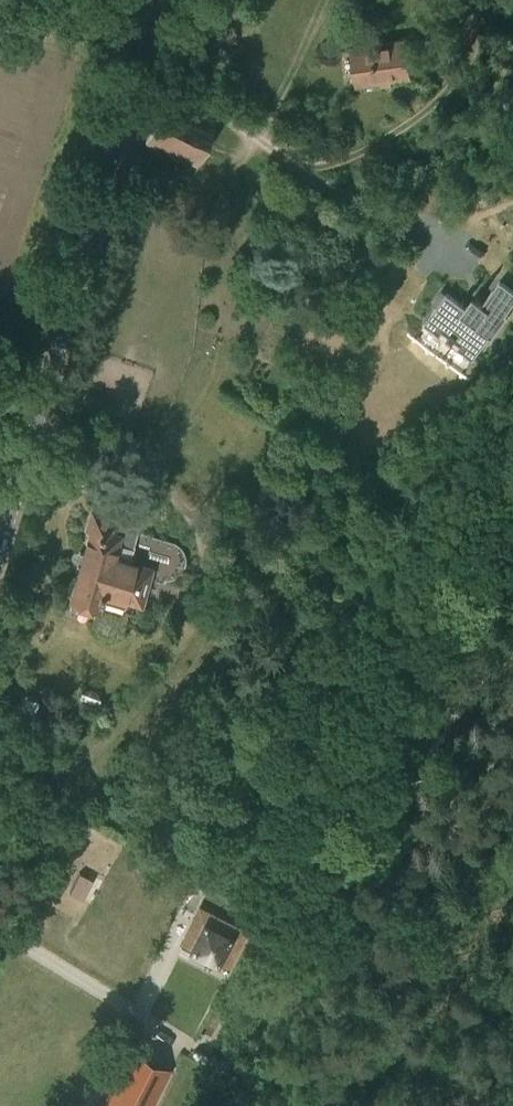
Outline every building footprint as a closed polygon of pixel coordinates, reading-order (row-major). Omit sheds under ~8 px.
[(357,86),(411,76),(405,39),(350,48),(357,86)] [(215,119),(162,98),(143,144),(196,166),(215,119)] [(447,294),(442,291),(434,302),(439,305),(426,322),(442,334),(444,330),(462,343),(459,347),(475,358),(491,336),(493,337),(510,315),(508,314),(512,306),(512,289),(501,280),(483,304),(482,303),(480,305),(481,306),(479,307),(473,308),(471,307),(471,306),(469,304),(467,306),(448,292),(447,294)] [(98,593),(126,601),(141,605),(150,575),(165,579),(165,576),(168,576),(171,576),(175,576),(178,575),(180,573),(183,571),(184,570),(186,567),(187,564),(188,563),(188,561),(188,558),(188,555),(188,553),(187,552),(186,549),(184,546),(183,545),(179,542),(176,541),(175,540),(139,531),(141,525),(127,522),(128,515),(114,511),(113,514),(98,510),(93,527),(96,528),(91,549),(84,547),(77,573),(82,575),(74,606),(91,610),(98,593)] [(40,563),(28,559),(23,574),(35,578),(40,563)] [(274,662),(282,649),(271,642),(262,655),(274,662)] [(247,929),(199,905),(193,918),(201,921),(188,946),(228,966),(247,929)] [(171,1069),(130,1048),(101,1105),(152,1105),(171,1069)]
